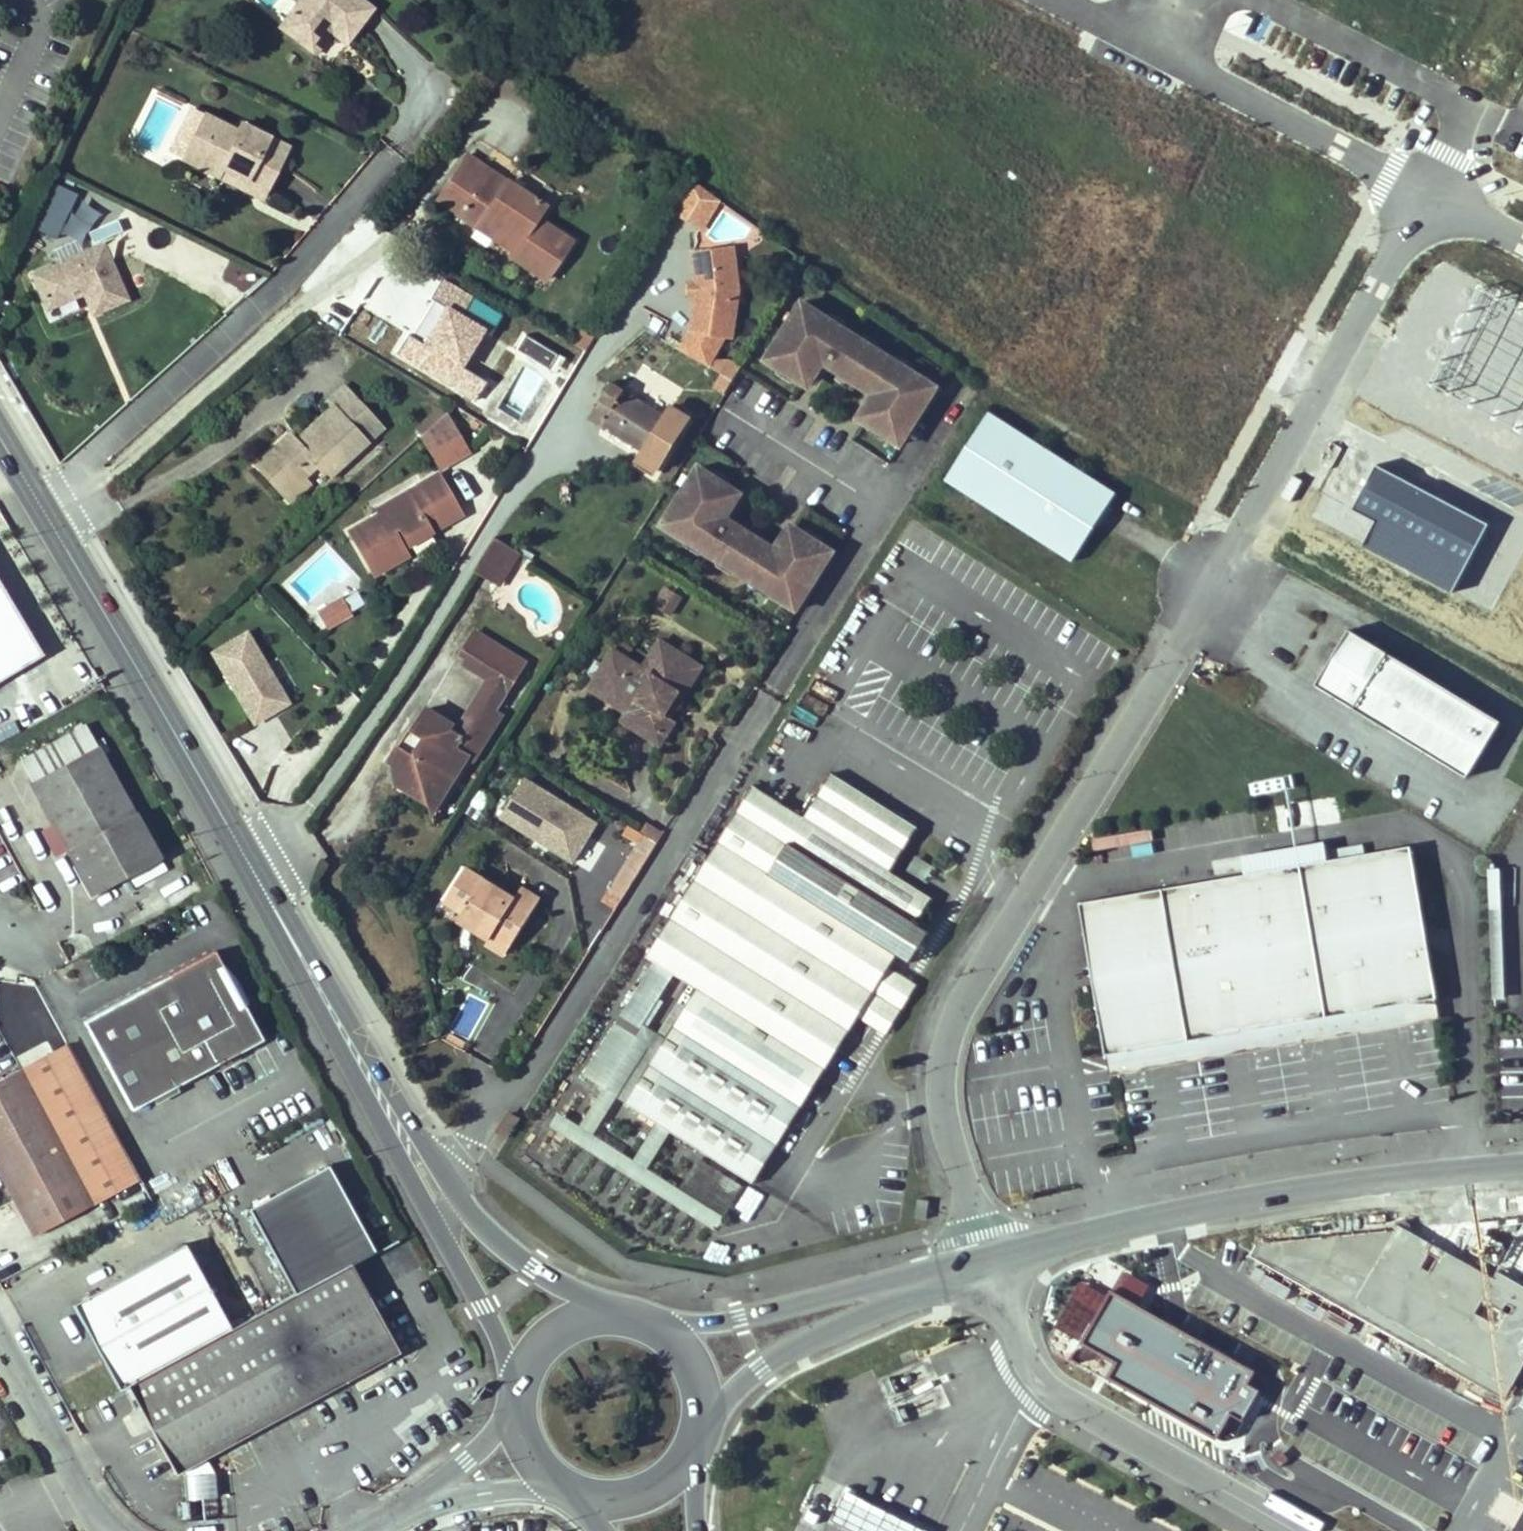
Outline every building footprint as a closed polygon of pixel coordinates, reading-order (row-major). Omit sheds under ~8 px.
[(279,27),(306,47),(330,13),(357,33),(376,5),(369,0),(298,0),(279,27)] [(330,13),(306,47),(318,55),(333,35),(348,45),(357,33),(330,13)] [(183,161),(203,115),(190,110),(170,155),(183,161)] [(203,115),(183,161),(219,176),(224,163),(269,183),(288,141),(242,122),(238,131),(203,115)] [(543,280),(570,240),(533,215),(540,204),(464,154),(433,200),(491,238),(496,230),(515,243),(510,250),(506,255),(543,280)] [(264,196),(269,183),(224,163),(219,176),(264,196)] [(719,198),(686,174),(678,190),(667,208),(700,227),(719,198)] [(29,228),(55,239),(76,193),(50,182),(29,228)] [(721,203),(706,226),(748,253),(763,231),(721,203)] [(116,220),(89,230),(94,243),(121,232),(116,220)] [(496,230),(491,238),(510,250),(515,243),(496,230)] [(105,241),(30,275),(46,310),(84,293),(94,315),(131,298),(105,241)] [(738,297),(740,289),(730,248),(723,249),(732,289),(731,296),(738,297)] [(732,289),(723,249),(691,256),(699,290),(693,332),(733,337),(738,297),(731,296),(732,289)] [(817,310),(803,301),(765,360),(779,369),(782,364),(797,373),(794,378),(809,388),(824,363),(873,394),(857,419),(873,429),(876,423),(891,433),(888,438),(901,446),(939,388),(913,371),(910,376),(895,367),(898,362),(873,346),(869,351),(854,341),(858,336),(832,320),(829,325),(813,315),(817,310)] [(832,320),(817,310),(813,315),(829,325),(832,320)] [(554,373),(563,358),(525,334),(515,349),(554,373)] [(873,346),(858,336),(854,341),(869,351),(873,346)] [(482,342),(471,360),(480,365),(490,347),(482,342)] [(490,347),(480,365),(501,378),(512,360),(490,347)] [(717,360),(713,368),(722,373),(714,388),(725,395),(742,367),(731,359),(717,360)] [(913,371),(898,362),(895,367),(910,376),(913,371)] [(782,364),(779,369),(794,378),(797,373),(782,364)] [(256,465),(284,495),(316,465),(322,471),(327,477),(382,427),(344,385),(327,400),(333,407),(338,413),(301,446),(296,441),(290,434),(256,465)] [(666,417),(611,385),(589,421),(644,453),(640,461),(658,472),(690,416),(672,406),(666,417)] [(301,446),(338,413),(333,407),(296,441),(301,446)] [(1073,560),(1117,492),(990,411),(946,479),(1073,560)] [(469,452),(446,414),(420,439),(440,472),(469,452)] [(876,423),(873,429),(888,438),(891,433),(876,423)] [(284,495),(289,501),(322,471),(316,465),(284,495)] [(713,474),(699,466),(661,525),(676,534),(679,528),(694,538),(691,543),(717,559),(720,554),(735,564),(732,568),(757,584),(761,579),(776,589),(772,594),(798,610),(835,551),(821,542),(818,547),(804,539),(807,533),(791,523),(775,548),(727,517),(742,493),(727,483),(724,488),(718,485),(710,479),(713,474)] [(460,512),(435,474),(421,483),(377,512),(380,517),(351,536),(379,577),(409,557),(404,550),(400,543),(407,538),(411,545),(460,512)] [(727,483),(713,474),(710,479),(718,485),(724,488),(727,483)] [(679,528),(676,534),(691,543),(694,538),(679,528)] [(821,542),(807,533),(804,539),(818,547),(821,542)] [(476,570),(500,584),(519,552),(495,537),(476,570)] [(411,545),(407,538),(400,543),(404,550),(411,545)] [(720,554),(717,559),(732,568),(735,564),(720,554)] [(761,579),(757,584),(772,594),(776,589),(761,579)] [(652,605),(656,607),(667,590),(663,587),(652,605)] [(680,598),(667,590),(656,607),(670,615),(680,598)] [(0,592),(0,667),(33,648),(0,592)] [(338,597),(330,603),(340,618),(348,612),(338,597)] [(330,603),(317,611),(327,627),(340,618),(330,603)] [(1314,683),(1464,775),(1499,719),(1348,627),(1314,683)] [(395,785),(410,795),(414,788),(433,783),(440,788),(448,775),(456,780),(469,758),(474,762),(502,716),(496,712),(526,664),(476,632),(463,653),(469,657),(464,666),(488,681),(461,723),(466,726),(459,737),(450,731),(454,725),(428,709),(414,732),(409,729),(388,764),(403,773),(395,785)] [(249,727),(284,705),(240,635),(206,656),(249,727)] [(684,696),(702,666),(661,640),(644,668),(627,658),(633,648),(621,641),(605,665),(596,678),(590,688),(629,712),(623,721),(661,745),(676,721),(670,717),(665,714),(678,693),(684,696)] [(588,673),(596,678),(605,665),(596,660),(588,673)] [(670,717),(684,696),(678,693),(665,714),(670,717)] [(10,756),(24,780),(87,743),(75,720),(10,756)] [(24,780),(22,781),(87,892),(155,852),(90,741),(87,743),(24,780)] [(804,817),(754,786),(647,956),(699,988),(626,1103),(755,1183),(859,1017),(871,1025),(903,974),(891,966),(898,955),(910,963),(931,929),(918,922),(933,898),(891,871),(919,827),(832,773),(804,817)] [(437,811),(456,780),(448,775),(440,788),(433,783),(414,788),(410,795),(437,811)] [(597,824),(525,779),(501,817),(574,862),(597,824)] [(646,836),(658,843),(664,833),(647,822),(641,833),(646,836)] [(1151,829),(1093,838),(1096,854),(1154,844),(1151,829)] [(622,900),(658,843),(646,836),(610,893),(622,900)] [(1076,910),(1103,1061),(1433,1004),(1407,852),(1076,910)] [(507,955),(540,900),(522,889),(515,899),(466,869),(446,901),(464,913),(495,932),(490,939),(488,943),(507,955)] [(1492,875),(1483,875),(1490,1005),(1498,1005),(1492,875)] [(459,920),(490,939),(495,932),(464,913),(459,920)] [(240,1054),(192,966),(61,1037),(109,1125),(240,1054)] [(918,983),(903,974),(871,1025),(886,1034),(918,983)] [(1103,1061),(1107,1081),(1437,1023),(1433,1004),(1103,1061)] [(0,1076),(0,1101),(63,1216),(115,1188),(42,1053),(0,1076)] [(2,1250),(63,1216),(0,1101),(0,1246),(2,1250)] [(359,1262),(313,1177),(232,1220),(278,1306),(336,1275),(359,1262)] [(925,1219),(928,1200),(918,1199),(915,1217),(925,1219)] [(1505,1397),(1522,1365),(1522,1290),(1408,1227),(1258,1241),(1249,1257),(1505,1397)] [(106,1399),(207,1345),(163,1261),(51,1321),(63,1344),(74,1345),(79,1374),(95,1404),(106,1399)] [(207,1345),(106,1399),(156,1488),(162,1485),(186,1471),(383,1363),(336,1275),(278,1306),(207,1345)] [(1109,1378),(1218,1439),(1232,1413),(1243,1419),(1259,1390),(1249,1384),(1256,1371),(1112,1291),(1083,1342),(1118,1362),(1109,1378)] [(281,1419),(271,1425),(290,1457),(300,1451),(281,1419)] [(162,1485),(166,1492),(169,1530),(200,1530),(197,1488),(186,1471),(162,1485)] [(841,1484),(832,1500),(823,1520),(846,1530),(936,1530),(888,1508),(841,1484)] [(832,1500),(813,1490),(794,1530),(817,1530),(823,1520),(832,1500)]
